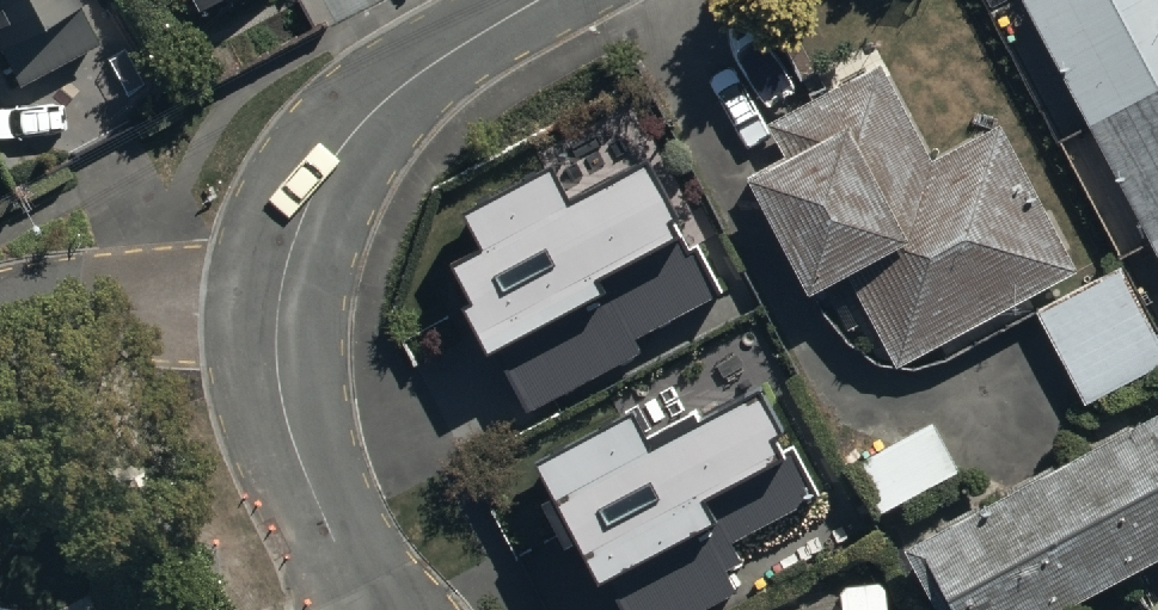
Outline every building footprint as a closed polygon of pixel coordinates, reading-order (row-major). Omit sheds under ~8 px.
[(11,93),(105,49),(82,0),(0,0),(0,69),(11,93)] [(205,31),(265,0),(189,0),(205,31)] [(1025,1),(1157,251),(1131,264),(1147,294),(1157,288),(1157,0),(1027,0),(1025,1)] [(931,151),(882,56),(769,113),(782,139),(748,156),(809,276),(844,258),(894,356),(1079,262),(1003,114),(931,151)] [(475,298),(467,303),(521,402),(637,340),(632,331),(714,286),(691,243),(684,247),(666,214),(674,210),(644,154),(567,195),(547,159),(460,207),(482,247),(455,262),(475,298)] [(1120,253),(1034,300),(1086,396),(1157,357),(1157,322),(1120,253)] [(542,456),(624,609),(677,609),(734,580),(727,566),(737,561),(724,537),(812,490),(794,455),(785,460),(765,423),(773,419),(757,389),(644,448),(625,412),(542,456)] [(907,530),(950,609),(1030,609),(1157,542),(1157,397),(1157,396),(907,530)] [(931,415),(848,458),(874,508),(957,464),(931,415)] [(901,598),(890,599),(887,569),(834,576),(837,602),(770,609),(903,609),(901,598)]
